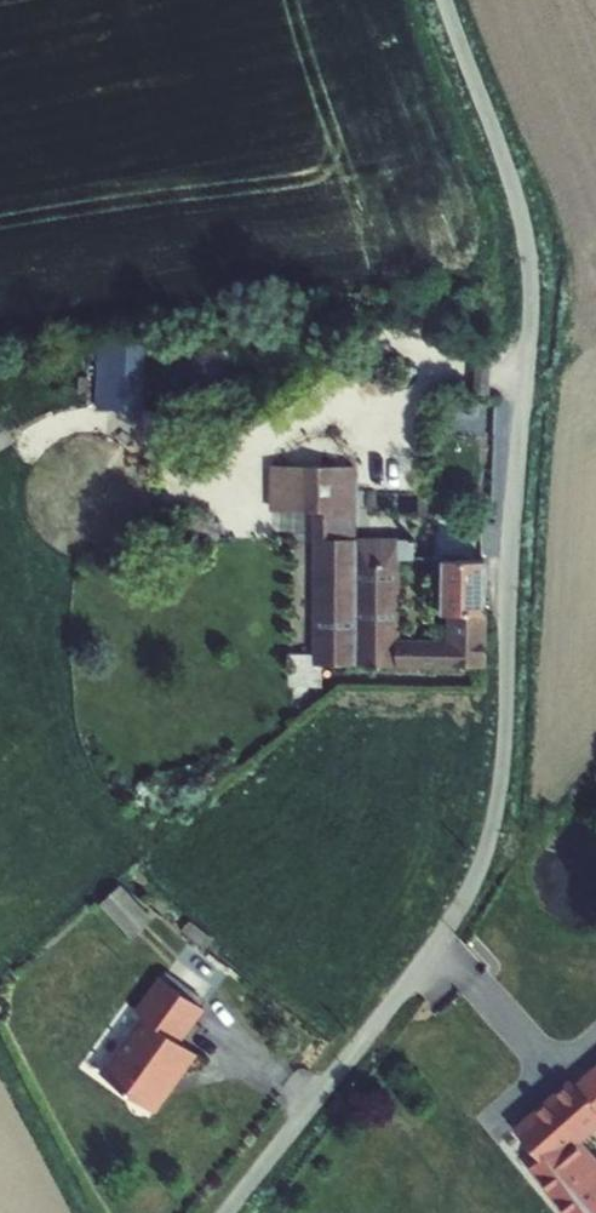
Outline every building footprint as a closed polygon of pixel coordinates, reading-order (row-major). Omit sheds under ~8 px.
[(149,407),(151,347),(101,346),(99,405),(149,407)] [(268,453),(266,498),(310,500),(310,497),(330,497),(331,478),(347,479),(348,456),(268,453)] [(310,497),(310,500),(346,501),(347,479),(331,478),(330,497),(310,497)] [(310,500),(309,527),(345,529),(346,501),(310,500)] [(345,529),(309,527),(304,656),(329,656),(473,663),(478,555),(433,553),(430,607),(439,608),(438,624),(429,624),(428,633),(389,632),(392,550),(405,550),(406,531),(393,530),(345,529)] [(104,904),(137,936),(158,915),(125,883),(104,904)] [(165,1031),(190,999),(148,967),(122,1002),(128,1007),(86,1060),(136,1100),(181,1043),(165,1031)] [(583,1120),(595,1109),(595,1056),(564,1083),(557,1089),(583,1120)] [(564,1083),(559,1077),(502,1126),(528,1159),(549,1185),(540,1192),(555,1212),(595,1212),(595,1186),(559,1140),(583,1120),(557,1089),(564,1083)] [(528,1159),(519,1166),(540,1192),(549,1185),(528,1159)]
